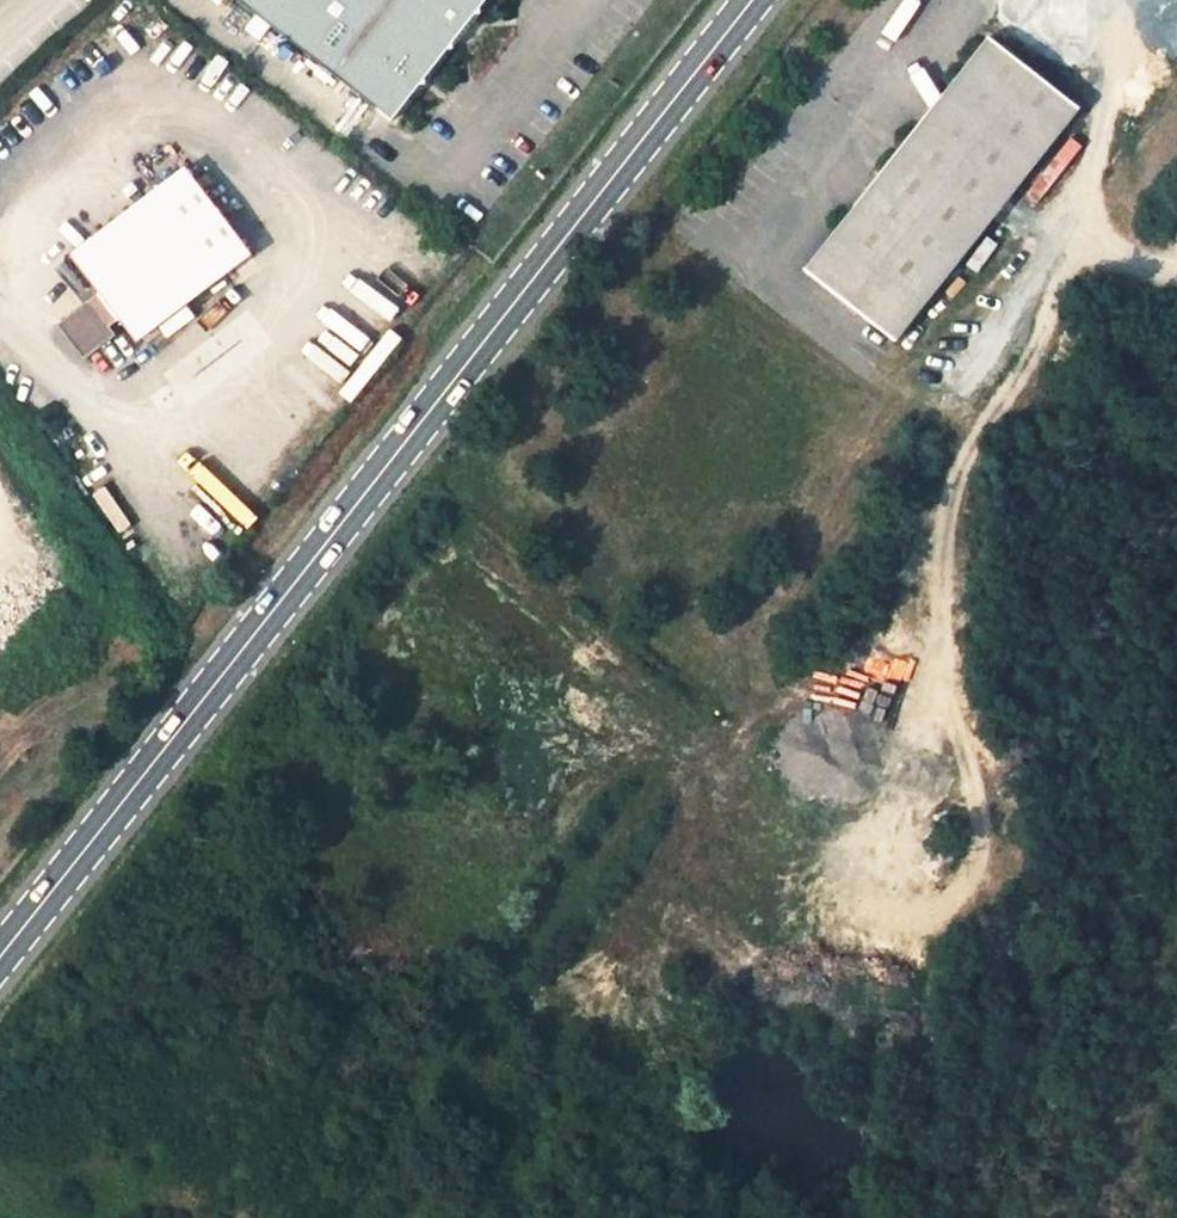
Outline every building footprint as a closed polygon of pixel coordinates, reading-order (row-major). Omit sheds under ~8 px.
[(375,102),(455,0),(242,0),(375,102)] [(969,28),(785,258),(874,328),(1057,99),(969,28)] [(81,280),(37,314),(65,349),(96,324),(89,315),(101,306),(118,328),(231,240),(166,157),(53,244),(81,280)] [(851,723),(774,722),(773,797),(851,797),(851,723)]
